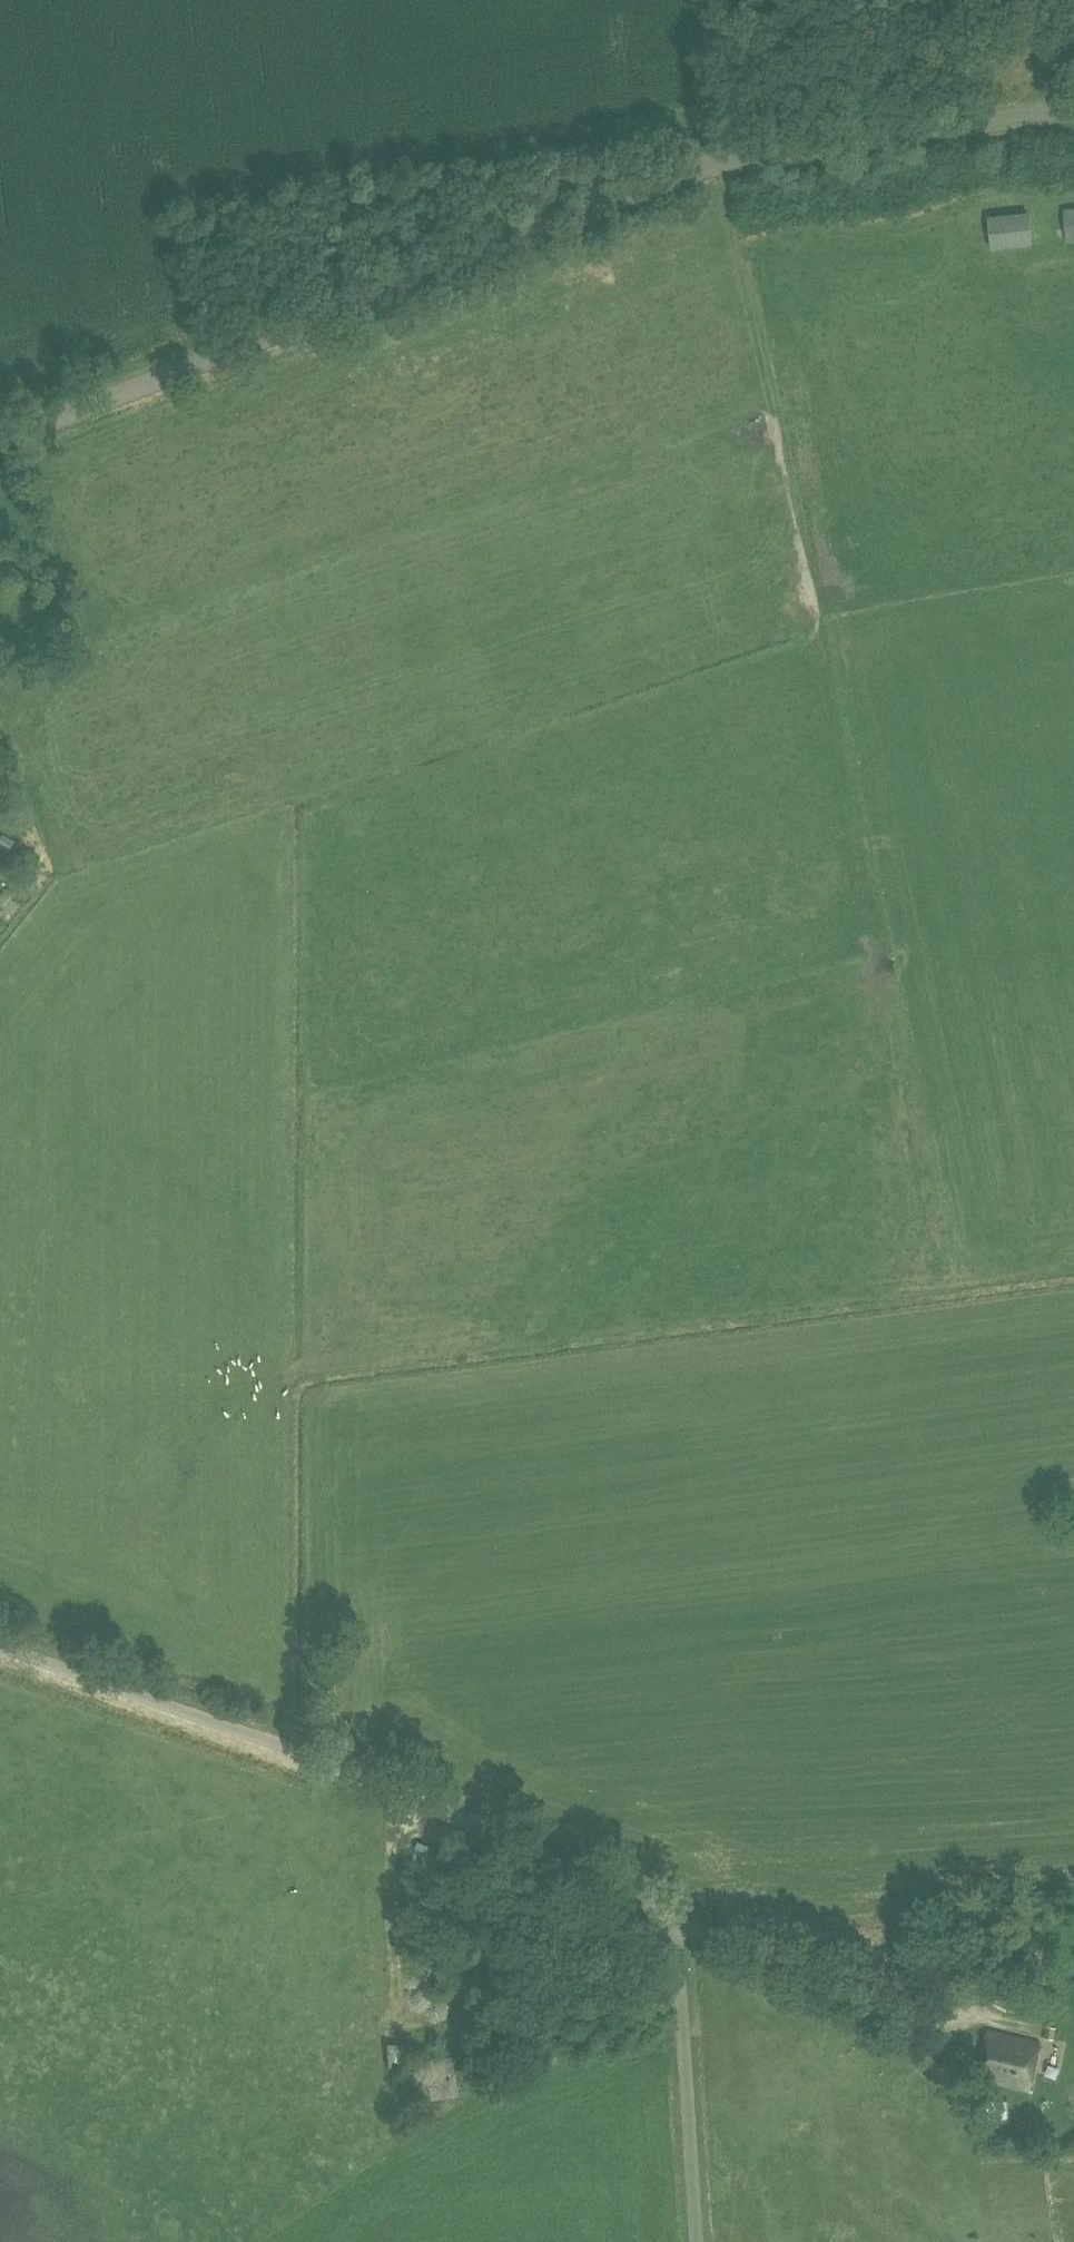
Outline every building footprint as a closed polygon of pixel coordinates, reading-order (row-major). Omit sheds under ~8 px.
[(1066,210),(1069,241),(1073,240),(1073,209),(1066,210)] [(993,250),(1034,246),(1030,212),(989,216),(993,250)] [(1046,2025),(1044,2037),(1055,2039),(1057,2027),(1046,2025)] [(1030,2089),(1040,2043),(987,2031),(977,2077),(1030,2089)]
